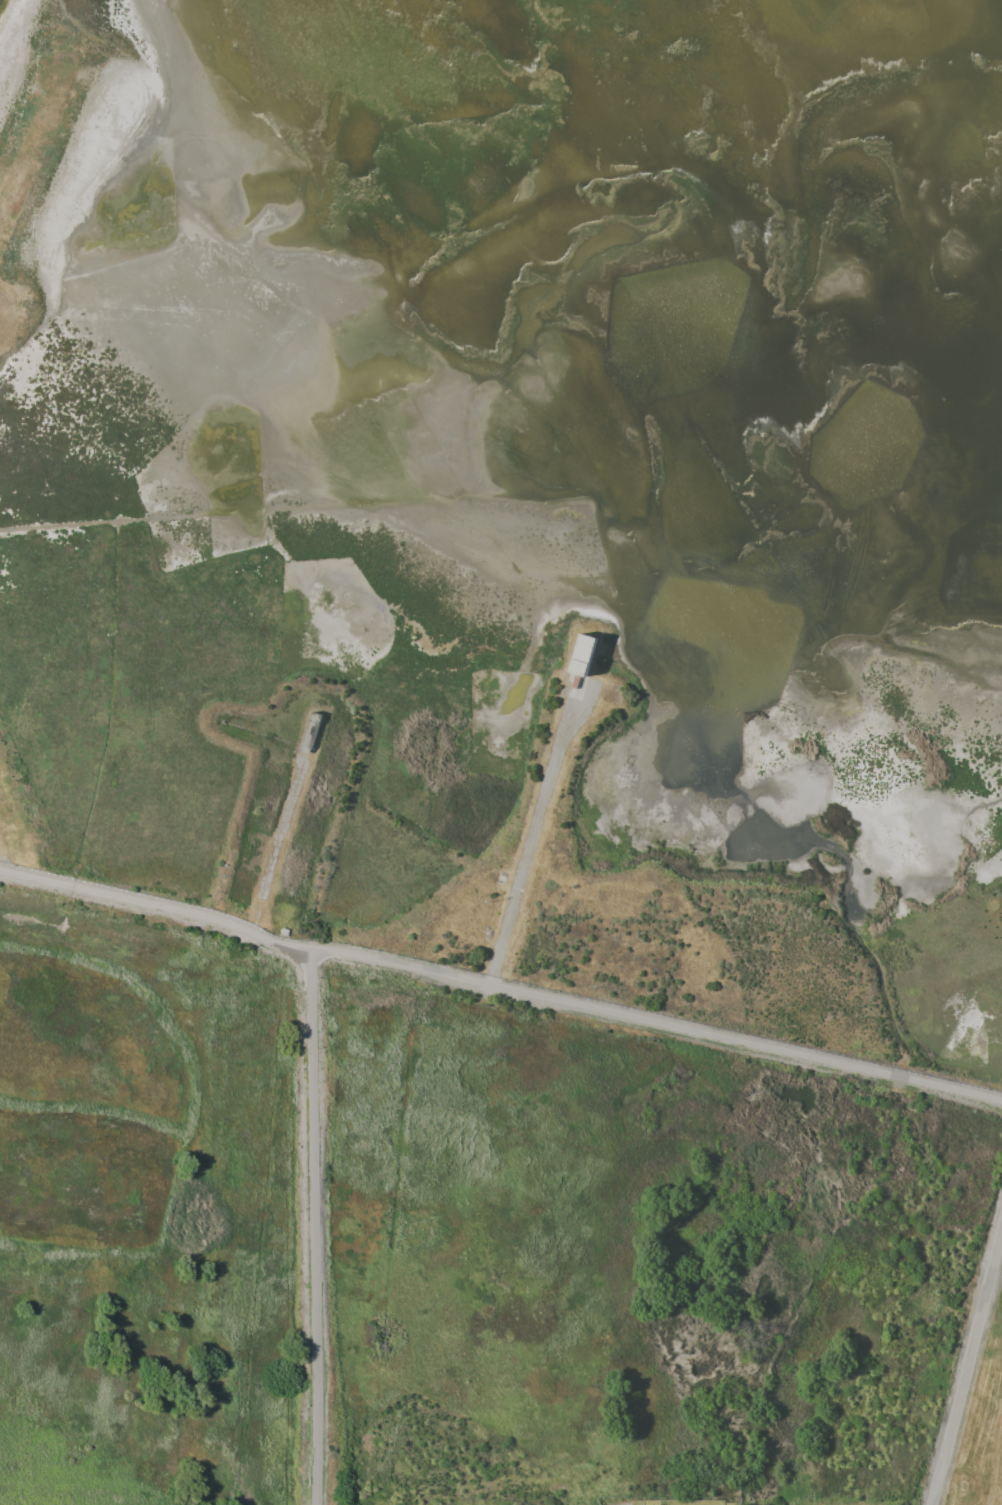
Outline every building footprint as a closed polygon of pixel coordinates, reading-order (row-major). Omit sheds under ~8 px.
[(580,634),(597,639),(586,677),(569,672),(580,634)] [(312,712),(321,714),(311,750),(306,748),(302,747),(312,712)] [(281,929),(289,930),(288,937),(280,935),(281,929)]
